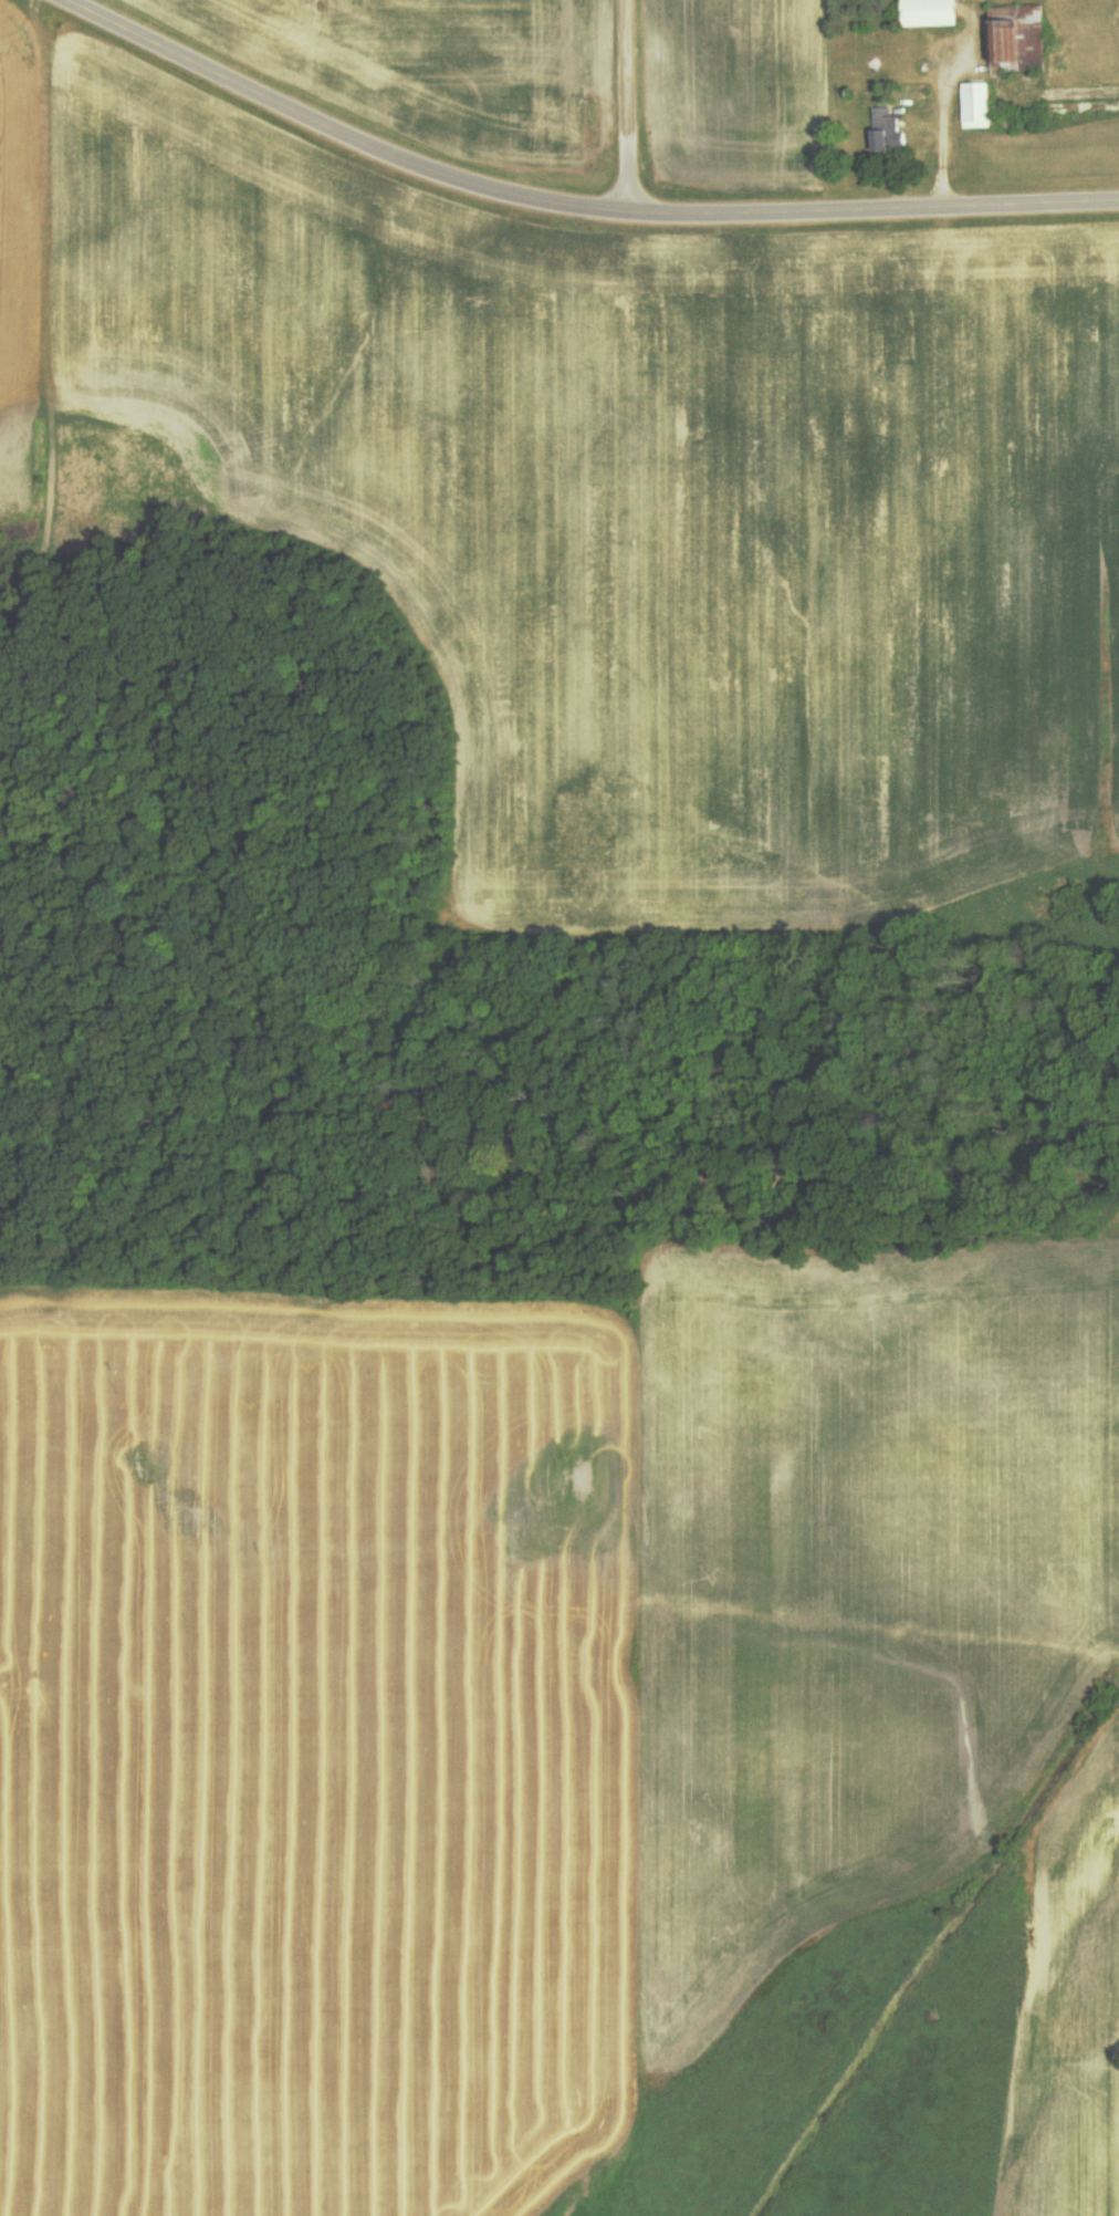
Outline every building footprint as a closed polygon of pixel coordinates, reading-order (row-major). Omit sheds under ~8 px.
[(907,28),(961,26),(960,0),(906,0),(907,28)] [(1043,64),(1042,6),(1006,7),(1006,13),(993,14),(993,65),(1043,64)] [(993,128),(992,84),(964,84),(965,129),(993,128)] [(876,152),(902,152),(901,109),(875,109),(876,152)]
